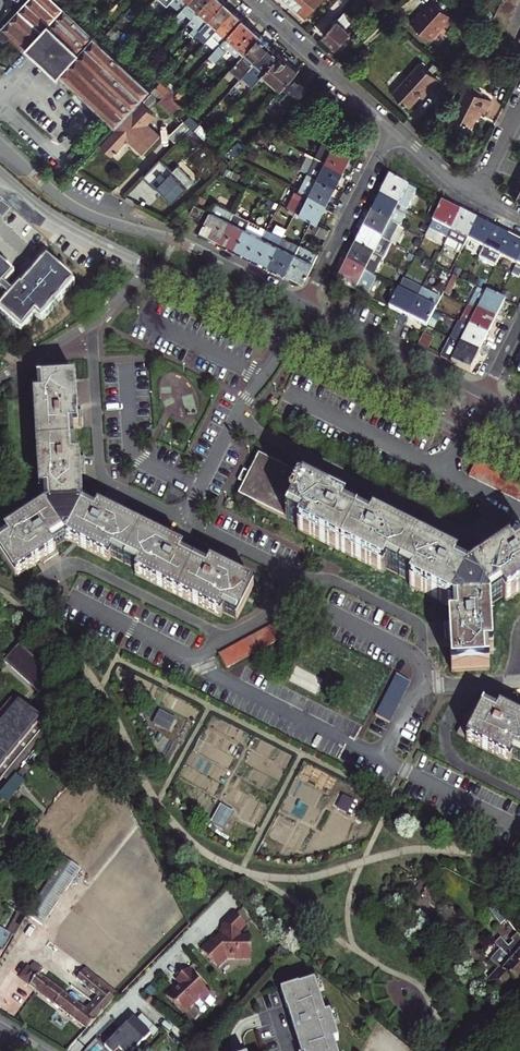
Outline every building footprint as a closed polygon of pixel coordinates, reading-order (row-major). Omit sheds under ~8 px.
[(24,53),(27,50),(58,79),(61,76),(117,129),(144,100),(153,91),(54,0),(29,0),(0,32),(0,39),(1,40),(2,41),(4,42),(6,42),(7,42),(10,40),(24,53)] [(192,0),(182,0),(167,17),(172,22),(175,19),(192,0)] [(210,0),(192,0),(175,19),(179,24),(188,16),(193,20),(210,0)] [(200,32),(226,3),(222,0),(210,0),(193,20),(189,24),(194,29),(190,34),(195,38),(200,32)] [(324,0),(289,0),(309,18),(324,0)] [(519,2),(519,0),(504,0),(491,25),(505,32),(519,2)] [(453,20),(433,1),(423,12),(420,10),(408,22),(427,39),(440,25),(444,30),(453,20)] [(207,44),(208,42),(235,12),(226,3),(200,32),(204,35),(201,39),(207,44)] [(345,11),(339,18),(348,27),(355,19),(345,11)] [(235,12),(208,42),(217,50),(244,20),(235,12)] [(339,18),(324,35),(337,48),(352,31),(348,27),(339,18)] [(217,50),(210,58),(215,64),(234,44),(246,54),(261,38),(262,36),(244,20),(217,50)] [(111,31),(102,22),(98,26),(107,35),(111,31)] [(121,37),(113,29),(111,31),(107,35),(116,43),(121,37)] [(121,37),(116,43),(122,48),(130,40),(124,34),(121,37)] [(239,62),(234,68),(232,70),(242,80),(243,79),(272,47),(261,38),(246,54),(239,62)] [(196,50),(199,53),(204,47),(201,43),(196,50)] [(281,56),(272,47),(243,79),(253,88),(262,76),(281,56)] [(281,56),(262,76),(264,79),(267,77),(280,89),(297,71),(302,65),(286,52),(281,56)] [(239,62),(236,59),(231,65),(234,68),(239,62)] [(147,71),(151,66),(146,62),(142,66),(147,71)] [(423,63),(395,93),(412,108),(428,91),(431,93),(442,81),(423,63)] [(162,75),(153,67),(148,72),(157,80),(162,75)] [(285,112),(311,83),(297,71),(272,100),(285,112)] [(171,83),(162,75),(157,80),(160,83),(166,89),(171,83)] [(175,97),(166,89),(160,83),(153,91),(174,111),(179,106),(173,101),(176,97),(175,97)] [(180,92),(171,83),(166,89),(175,97),(180,92)] [(492,100),(466,87),(459,100),(460,101),(453,116),(473,125),(480,111),(485,113),(492,100)] [(158,113),(144,100),(117,129),(114,132),(103,144),(113,153),(127,139),(127,137),(132,137),(132,139),(145,150),(163,133),(150,121),(158,113)] [(274,125),(278,130),(287,122),(284,118),(274,125)] [(192,128),(185,121),(170,136),(178,142),(192,128)] [(211,134),(202,125),(195,131),(205,141),(211,134)] [(343,172),(353,152),(325,139),(316,158),(343,172)] [(307,174),(335,188),(343,172),(316,158),(307,174)] [(159,186),(172,173),(160,160),(145,177),(156,188),(159,186)] [(172,173),(159,186),(174,201),(193,182),(178,167),(172,173)] [(327,204),(335,188),(307,174),(299,190),(327,204)] [(399,208),(406,211),(415,193),(390,180),(381,199),(399,208)] [(327,204),(299,190),(298,193),(295,192),(287,208),(290,210),(295,212),(302,216),(317,224),(327,204)] [(372,216),(397,228),(403,217),(395,214),(399,208),(381,199),(372,216)] [(221,239),(234,213),(215,204),(202,230),(221,239)] [(205,210),(195,205),(190,214),(201,219),(205,210)] [(449,238),(452,234),(461,215),(442,206),(427,235),(439,241),(442,235),(449,238)] [(221,239),(237,248),(251,221),(234,213),(221,239)] [(463,253),(468,242),(477,224),(461,215),(452,234),(449,238),(446,245),(463,253)] [(390,243),(391,244),(398,229),(397,228),(372,216),(365,231),(390,243)] [(254,256),(267,230),(251,221),(237,248),(254,256)] [(485,250),(494,232),(477,224),(468,242),(485,250)] [(254,256),(269,264),(282,238),(282,237),(267,230),(254,256)] [(356,248),(381,260),(390,243),(365,231),(356,248)] [(501,258),(510,240),(494,232),(485,250),(480,260),(496,268),(501,258)] [(286,272),(299,246),(282,238),(269,264),(286,272)] [(519,262),(519,245),(510,240),(501,258),(518,266),(519,262)] [(299,246),(286,272),(305,282),(318,256),(299,246)] [(381,260),(356,248),(352,256),(348,264),(373,277),(381,260)] [(446,256),(443,262),(451,266),(454,259),(446,256)] [(46,260),(0,312),(22,331),(36,314),(42,319),(73,284),(46,260)] [(12,274),(0,264),(0,288),(12,274)] [(373,277),(348,264),(338,283),(365,297),(374,278),(373,277)] [(460,282),(452,278),(444,294),(452,297),(460,282)] [(471,308),(478,312),(496,321),(506,302),(480,289),(471,308)] [(399,291),(390,309),(409,319),(418,301),(399,291)] [(427,328),(436,311),(436,310),(418,301),(409,319),(427,328)] [(470,328),(488,337),(496,321),(478,312),(470,328)] [(470,328),(462,345),(479,354),(488,337),(470,328)] [(462,345),(451,339),(441,358),(469,372),(479,354),(462,345)] [(35,398),(38,446),(41,492),(45,492),(46,508),(83,506),(81,476),(80,459),(76,459),(74,428),(78,427),(77,410),(76,381),(38,383),(38,398),(35,398)] [(299,531),(383,573),(385,569),(412,583),(410,587),(453,608),(470,575),(455,568),(457,564),(442,557),(390,530),(373,522),(371,525),(344,512),(346,508),(331,501),(304,487),(301,493),(298,491),(304,479),(259,456),(250,475),(244,472),(239,482),(245,485),(239,496),(285,519),(291,506),(293,507),(287,520),(301,527),(299,531)] [(519,503),(519,484),(476,462),(469,477),(519,503)] [(331,501),(346,508),(348,505),(340,501),(333,497),(331,501)] [(116,512),(102,505),(99,510),(114,517),(116,512)] [(138,571),(137,574),(178,595),(221,617),(223,613),(236,620),(253,587),(226,573),(210,565),(209,569),(181,555),(183,552),(168,544),(114,517),(99,510),(99,509),(97,513),(83,506),(67,539),(109,560),(111,557),(138,571)] [(16,578),(33,567),(48,557),(56,551),(53,548),(67,539),(46,508),(21,526),(6,535),(8,539),(0,544),(0,554),(16,578)] [(373,522),(390,530),(391,527),(375,518),(373,522)] [(186,547),(170,539),(168,544),(183,552),(186,547)] [(492,555),(495,559),(510,549),(507,545),(492,555)] [(506,602),(519,593),(519,548),(512,553),(510,549),(495,559),(470,575),(491,607),(504,599),(506,602)] [(459,560),(444,553),(442,557),(457,564),(459,560)] [(48,557),(33,567),(36,571),(51,561),(48,557)] [(228,569),(213,561),(210,565),(226,573),(228,569)] [(452,672),(490,669),(489,655),(494,654),(491,611),(491,607),(453,608),(453,623),(449,623),(450,641),(452,672)] [(0,624),(0,652),(6,657),(20,642),(0,624)] [(228,669),(242,661),(248,658),(283,640),(276,625),(228,651),(221,655),(228,669)] [(53,682),(24,646),(8,659),(37,695),(53,682)] [(398,675),(377,716),(391,723),(412,682),(398,675)] [(0,728),(0,777),(3,780),(49,724),(22,702),(0,728)] [(516,719),(501,711),(498,715),(484,708),(483,710),(473,705),(458,734),(468,739),(468,741),(511,762),(512,759),(519,763),(519,721),(516,719)] [(502,707),(501,711),(516,719),(518,715),(502,707)] [(176,718),(161,710),(154,723),(169,731),(176,718)] [(0,797),(0,803),(7,808),(23,785),(13,778),(0,797)] [(350,818),(356,803),(338,795),(331,809),(350,818)] [(234,811),(221,805),(212,822),(225,828),(234,811)] [(71,863),(66,870),(78,881),(84,874),(71,863)] [(78,881),(66,870),(61,866),(53,876),(70,890),(78,881)] [(247,911),(240,917),(249,927),(256,921),(247,911)] [(14,935),(15,936),(24,919),(17,914),(7,931),(2,928),(0,930),(0,957),(14,935)] [(244,933),(250,928),(249,927),(240,917),(239,916),(228,926),(227,926),(225,937),(221,936),(220,938),(217,942),(213,938),(202,949),(218,966),(227,957),(239,959),(240,957),(251,960),(254,940),(243,938),(244,933)] [(519,968),(519,937),(515,929),(503,942),(493,932),(488,937),(519,968)] [(492,953),(493,951),(499,957),(493,963),(500,969),(492,978),(491,976),(485,983),(501,997),(515,982),(519,986),(519,984),(519,968),(488,937),(482,944),(485,947),(492,953)] [(485,947),(481,951),(488,958),(492,953),(485,947)] [(89,1012),(64,993),(67,990),(59,983),(56,987),(39,974),(42,970),(34,964),(28,972),(27,971),(22,978),(28,983),(30,981),(32,982),(31,984),(88,1029),(104,1012),(103,1011),(95,1005),(89,1012)] [(196,974),(190,966),(176,977),(181,982),(175,986),(174,985),(165,992),(181,1012),(199,997),(201,1000),(209,993),(195,975),(196,974)] [(118,996),(85,970),(76,980),(100,999),(95,1005),(103,1011),(118,996)] [(283,993),(296,1035),(300,1033),(302,1038),(297,1040),(301,1050),(338,1050),(335,1042),(340,1041),(331,1014),(326,1015),(316,982),(283,993)] [(140,1024),(130,1034),(124,1028),(106,1047),(109,1050),(136,1050),(151,1036),(140,1024)]
